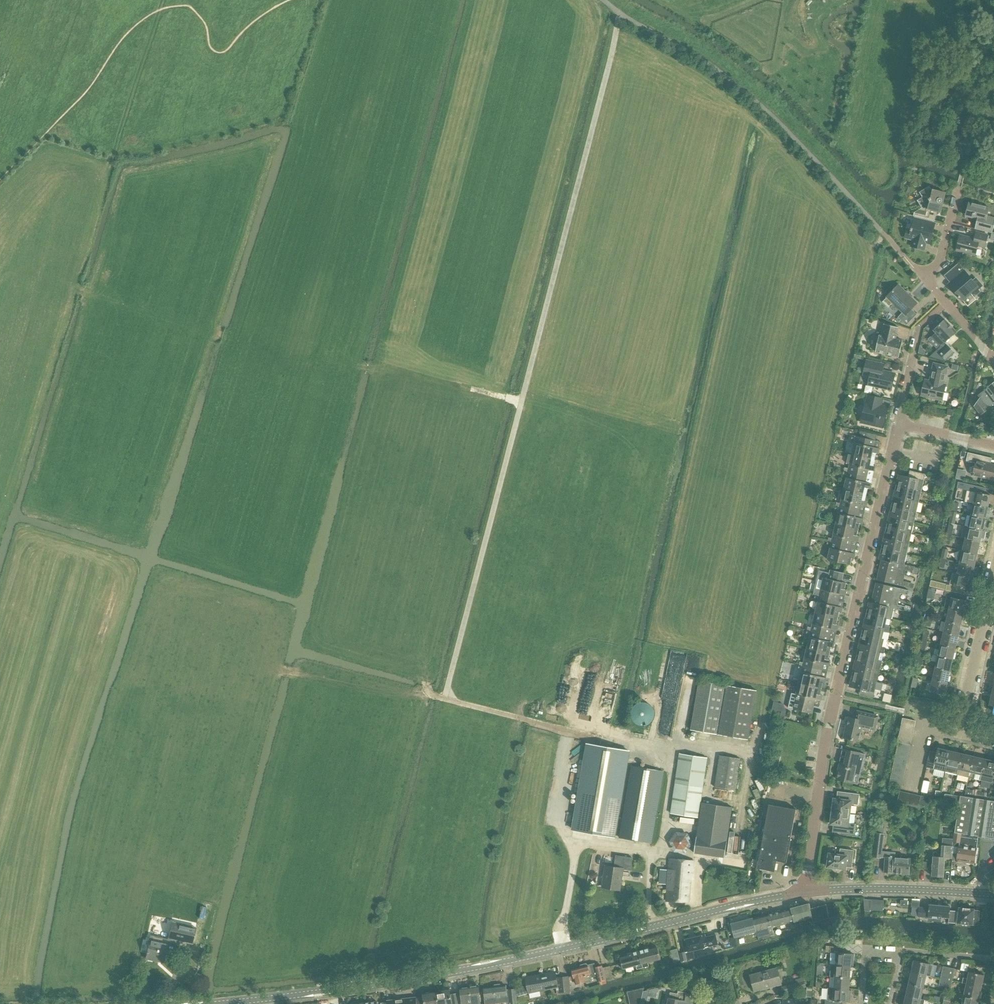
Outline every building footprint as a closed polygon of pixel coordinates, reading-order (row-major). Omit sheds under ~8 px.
[(913,216),(934,222),(937,212),(939,212),(940,206),(938,206),(939,203),(940,203),(941,203),(941,202),(942,202),(942,201),(942,200),(942,199),(941,199),(943,198),(944,192),(931,189),(929,186),(919,192),(922,197),(917,200),(922,208),(914,212),(913,216)] [(969,217),(973,218),(975,218),(977,221),(976,222),(975,229),(992,233),(993,225),(993,217),(987,216),(989,208),(968,202),(966,212),(965,216),(969,217)] [(930,244),(933,232),(934,229),(933,229),(935,224),(935,223),(914,218),(913,220),(914,221),(913,224),(911,228),(910,230),(907,229),(905,238),(913,240),(913,241),(913,243),(912,243),(911,247),(924,250),(925,243),(930,244)] [(960,235),(958,242),(956,250),(975,255),(977,248),(980,246),(985,248),(988,235),(976,232),(976,233),(974,239),(970,238),(966,237),(960,235)] [(954,291),(959,296),(958,297),(959,298),(960,298),(962,301),(971,293),(972,294),(977,295),(980,292),(978,289),(982,286),(976,278),(973,281),(959,264),(945,276),(950,282),(948,284),(952,288),(953,289),(955,291),(954,291)] [(917,303),(910,296),(898,285),(887,297),(882,302),(888,308),(893,303),(898,308),(903,312),(898,317),(906,325),(917,314),(911,309),(917,303)] [(929,339),(938,349),(939,348),(941,351),(939,353),(945,360),(952,354),(943,344),(945,342),(956,332),(945,320),(933,330),(936,333),(929,339)] [(875,352),(899,357),(902,341),(896,339),(898,327),(884,324),(881,336),(879,335),(875,352)] [(863,374),(870,376),(868,384),(878,387),(879,388),(883,389),(884,388),(891,390),(895,374),(882,371),(883,365),(867,361),(863,374)] [(921,396),(923,396),(942,400),(942,399),(944,393),(946,384),(944,384),(945,382),(944,382),(945,380),(946,377),(945,377),(946,375),(948,367),(934,363),(929,381),(925,380),(921,396)] [(981,414),(993,404),(993,382),(978,395),(980,398),(974,406),(981,414)] [(863,415),(861,423),(882,428),(887,407),(885,406),(883,406),(881,405),(883,399),(868,395),(866,402),(865,406),(864,410),(864,411),(863,415)] [(855,440),(852,455),(874,460),(876,453),(878,454),(879,448),(871,447),(873,441),(875,441),(867,439),(868,433),(860,431),(859,437),(852,435),(851,439),(855,440)] [(987,457),(968,452),(966,461),(975,463),(973,475),(993,480),(993,465),(986,463),(987,457)] [(845,468),(844,472),(863,476),(863,475),(867,476),(868,476),(870,470),(874,471),(875,466),(873,465),(874,460),(852,455),(848,469),(845,468)] [(899,482),(898,487),(921,492),(925,474),(910,471),(909,476),(908,476),(908,477),(898,475),(897,481),(899,482)] [(847,475),(843,490),(866,495),(868,489),(870,489),(871,484),(861,481),(863,476),(844,472),(843,474),(847,475)] [(976,492),(973,503),(988,507),(991,495),(984,494),(985,488),(967,484),(965,490),(976,492)] [(895,490),(893,496),(919,502),(921,492),(898,487),(897,490),(895,490)] [(837,503),(836,507),(856,511),(859,511),(855,510),(856,504),(866,506),(867,501),(865,500),(866,495),(843,490),(840,504),(837,503)] [(894,503),(893,508),(911,512),(913,504),(918,505),(919,502),(893,496),(892,502),(894,503)] [(973,503),(971,515),(985,519),(988,507),(973,503)] [(839,510),(835,525),(858,530),(860,524),(862,524),(863,519),(855,517),(856,511),(836,507),(835,509),(839,510)] [(890,511),(888,517),(914,523),(915,520),(910,519),(911,512),(893,508),(892,511),(890,511)] [(971,515),(968,527),(982,531),(985,519),(971,515)] [(889,524),(888,528),(911,534),(914,523),(888,517),(887,523),(889,524)] [(828,538),(828,542),(848,546),(851,547),(851,546),(848,545),(850,540),(858,541),(859,536),(857,536),(858,530),(835,525),(832,539),(828,538)] [(968,527),(965,538),(980,542),(982,531),(968,527)] [(885,532),(883,538),(909,544),(911,534),(888,528),(887,532),(885,532)] [(885,545),(883,550),(907,555),(909,544),(883,538),(882,544),(885,545)] [(965,538),(962,550),(977,554),(980,542),(965,538)] [(848,546),(828,542),(827,544),(831,545),(827,560),(850,565),(852,559),(854,559),(855,554),(847,552),(848,546)] [(879,560),(881,560),(904,565),(907,555),(883,550),(883,553),(880,553),(879,560)] [(962,550),(960,562),(974,566),(977,554),(962,550)] [(881,560),(879,570),(904,576),(906,570),(912,572),(912,573),(913,574),(918,575),(920,569),(914,567),(904,565),(881,560)] [(952,573),(972,578),(974,566),(960,562),(957,574),(952,573)] [(846,583),(841,582),(844,573),(830,570),(829,573),(820,571),(818,579),(824,580),(820,595),(815,594),(815,595),(836,600),(838,600),(836,599),(837,593),(845,595),(846,590),(845,589),(846,583)] [(904,576),(879,570),(877,580),(909,588),(910,583),(903,581),(904,576)] [(946,584),(945,590),(961,593),(963,588),(969,589),(972,578),(952,573),(949,585),(946,584)] [(876,583),(874,593),(899,599),(900,593),(908,595),(909,590),(876,583)] [(944,608),(949,609),(964,612),(966,601),(960,599),(961,593),(945,590),(944,595),(947,596),(944,608)] [(871,603),(894,608),(894,609),(904,611),(905,606),(898,605),(899,599),(874,593),(871,603)] [(818,599),(815,614),(838,619),(839,613),(841,613),(842,608),(834,606),(836,600),(815,595),(814,598),(818,599)] [(870,609),(869,614),(887,618),(892,619),(894,609),(894,608),(871,603),(869,602),(867,609),(870,609)] [(949,609),(946,621),(961,624),(964,612),(949,609)] [(808,627),(807,630),(826,635),(830,636),(830,635),(826,634),(827,628),(837,630),(838,625),(836,624),(838,619),(815,614),(812,628),(808,627)] [(865,617),(864,624),(889,629),(890,626),(885,625),(887,618),(869,614),(868,618),(865,617)] [(946,621),(943,633),(958,636),(961,624),(946,621)] [(865,630),(864,635),(882,639),(883,631),(888,633),(889,629),(864,624),(862,630),(865,630)] [(810,634),(807,649),(829,654),(831,648),(833,648),(834,643),(824,640),(826,635),(807,630),(806,633),(810,634)] [(943,633),(941,644),(955,648),(958,636),(943,633)] [(860,638),(859,645),(884,650),(887,640),(882,639),(864,635),(863,639),(860,638)] [(940,649),(938,655),(953,659),(955,648),(941,644),(937,643),(936,648),(940,649)] [(884,650),(859,645),(857,651),(860,651),(859,656),(877,660),(882,661),(884,650)] [(800,662),(799,665),(822,670),(818,669),(819,663),(829,665),(830,660),(828,660),(829,654),(807,649),(803,663),(800,662)] [(937,662),(935,667),(950,671),(953,659),(938,655),(938,656),(932,655),(931,661),(937,662)] [(855,659),(854,665),(879,671),(882,661),(877,660),(859,656),(858,660),(855,659)] [(822,670),(799,665),(798,668),(802,669),(799,684),(821,689),(823,683),(825,683),(826,678),(818,676),(819,670),(822,671),(822,670)] [(855,672),(854,677),(877,682),(879,671),(854,665),(852,672),(855,672)] [(935,667),(933,679),(947,682),(950,671),(935,667)] [(877,682),(854,677),(853,681),(850,680),(849,687),(874,693),(877,682)] [(947,682),(933,679),(930,691),(944,695),(947,682)] [(691,730),(716,734),(725,685),(699,681),(691,730)] [(821,689),(799,684),(796,694),(792,693),(790,700),(788,708),(812,714),(814,705),(810,704),(811,698),(821,701),(822,695),(820,695),(821,689)] [(718,735),(748,740),(756,690),(727,685),(718,735)] [(644,702),(643,702),(642,702),(640,702),(639,702),(638,703),(636,703),(635,704),(634,705),(633,706),(632,707),(632,708),(631,710),(631,711),(631,712),(631,714),(631,715),(631,717),(631,718),(632,719),(633,720),(633,721),(634,722),(636,723),(637,724),(638,725),(639,725),(641,725),(642,725),(643,725),(645,725),(646,725),(647,724),(649,724),(650,723),(651,722),(652,721),(653,720),(653,719),(654,717),(654,716),(654,715),(654,713),(654,712),(654,711),(654,709),(653,708),(652,707),(651,706),(650,705),(649,704),(648,703),(647,703),(646,702),(644,702)] [(858,711),(856,719),(854,718),(848,717),(844,738),(858,741),(862,727),(875,730),(878,716),(858,711)] [(903,718),(901,724),(914,727),(916,721),(903,718)] [(901,724),(900,729),(913,733),(914,727),(901,724)] [(900,729),(899,735),(912,738),(913,733),(900,729)] [(912,738),(899,735),(898,737),(897,737),(896,739),(898,739),(897,741),(911,744),(912,738)] [(898,742),(897,748),(909,751),(911,745),(898,742)] [(619,749),(619,750),(588,745),(573,830),(613,837),(626,761),(627,761),(629,751),(619,749)] [(897,748),(896,754),(908,757),(909,751),(897,748)] [(933,769),(945,772),(947,766),(950,751),(938,748),(937,752),(933,769)] [(845,760),(844,763),(840,762),(836,779),(853,783),(858,784),(858,783),(860,775),(865,754),(860,753),(847,750),(847,751),(846,756),(845,760)] [(927,767),(933,769),(937,752),(930,751),(927,767)] [(945,772),(957,774),(957,770),(961,754),(950,751),(947,766),(945,772)] [(671,813),(698,817),(707,758),(679,754),(671,813)] [(896,754),(894,760),(907,763),(908,757),(896,754)] [(957,775),(968,777),(969,772),(973,756),(961,754),(957,770),(957,774),(957,775)] [(720,756),(715,788),(735,791),(740,758),(720,756)] [(975,773),(981,774),(985,759),(973,756),(969,772),(968,777),(974,779),(975,773)] [(993,777),(993,773),(993,761),(985,759),(981,774),(980,780),(986,781),(987,776),(993,777)] [(894,760),(893,766),(905,769),(907,763),(894,760)] [(632,766),(619,837),(651,843),(663,771),(632,766)] [(893,766),(892,772),(904,775),(905,769),(893,766)] [(892,772),(890,778),(903,781),(904,775),(892,772)] [(903,781),(890,778),(889,784),(897,786),(901,787),(903,781)] [(924,780),(921,792),(927,793),(930,781),(924,780)] [(834,798),(832,811),(850,813),(851,804),(858,805),(859,794),(838,791),(837,799),(834,798)] [(897,803),(902,804),(905,792),(900,791),(897,803)] [(902,804),(908,805),(910,793),(905,792),(902,804)] [(908,805),(913,806),(916,795),(910,793),(908,805)] [(916,795),(913,806),(918,808),(920,802),(921,796),(916,795)] [(955,832),(961,834),(968,835),(968,832),(974,833),(974,835),(979,836),(979,833),(991,835),(990,838),(993,839),(993,801),(960,796),(954,832),(955,832)] [(733,807),(702,802),(694,853),(724,857),(733,807)] [(769,804),(757,868),(775,871),(777,860),(786,862),(796,809),(769,804)] [(850,813),(832,811),(830,824),(833,824),(832,832),(854,835),(856,824),(849,823),(850,813)] [(877,824),(876,833),(884,834),(885,829),(883,829),(883,825),(877,824)] [(674,852),(686,853),(693,843),(688,833),(676,831),(669,841),(674,852)] [(955,832),(954,839),(953,841),(960,842),(957,860),(958,860),(958,862),(972,864),(973,862),(974,862),(978,840),(961,837),(961,834),(955,832)] [(873,857),(881,858),(882,851),(884,834),(876,833),(873,857)] [(953,841),(954,839),(942,838),(941,857),(933,856),(932,876),(943,877),(945,858),(952,858),(953,841)] [(825,864),(827,864),(827,867),(845,869),(846,867),(852,868),(854,850),(840,849),(839,855),(829,853),(828,856),(826,856),(825,864)] [(885,858),(884,872),(892,872),(892,873),(909,874),(910,859),(895,858),(896,852),(882,851),(881,858),(885,858)] [(600,872),(605,872),(603,888),(619,890),(623,869),(631,870),(632,858),(616,855),(614,867),(606,866),(601,865),(600,872)] [(659,884),(668,884),(667,901),(689,902),(691,879),(693,879),(694,861),(670,859),(669,870),(660,869),(659,884)] [(791,908),(783,910),(786,924),(811,917),(813,923),(829,918),(826,904),(811,909),(809,903),(791,908)] [(955,922),(956,923),(957,911),(956,911),(950,910),(950,907),(929,905),(929,908),(919,907),(918,916),(941,919),(942,917),(949,918),(948,923),(955,923),(955,922)] [(957,911),(956,923),(957,923),(973,925),(973,921),(979,922),(980,911),(980,910),(979,910),(979,911),(974,910),(974,909),(959,908),(958,911),(957,911)] [(752,918),(756,932),(758,937),(773,933),(772,927),(786,924),(783,910),(781,911),(779,910),(776,911),(775,912),(753,918),(752,918)] [(756,932),(752,918),(748,919),(748,918),(743,920),(743,921),(731,924),(735,937),(731,938),(733,947),(739,946),(738,944),(745,942),(744,937),(745,937),(745,936),(746,936),(745,935),(744,935),(756,932)] [(172,922),(169,938),(192,943),(196,927),(172,922)] [(683,940),(686,952),(718,944),(716,935),(704,937),(704,935),(683,940)] [(145,958),(156,961),(157,958),(172,961),(175,946),(173,946),(174,941),(150,936),(145,958)] [(836,953),(835,965),(850,966),(851,962),(851,961),(851,954),(852,953),(841,953),(841,947),(829,946),(829,947),(827,946),(826,951),(829,951),(829,952),(836,953)] [(649,948),(638,951),(643,967),(649,966),(648,962),(661,958),(658,948),(657,948),(655,947),(654,947),(652,947),(651,948),(651,950),(650,950),(649,948)] [(676,949),(671,951),(671,950),(670,951),(673,962),(680,960),(677,949),(676,949)] [(643,967),(638,951),(628,954),(628,956),(620,958),(623,969),(636,965),(637,969),(643,967)] [(912,968),(911,972),(930,976),(933,964),(914,960),(914,961),(913,967),(912,967),(912,968)] [(573,976),(569,977),(569,981),(574,980),(575,984),(591,980),(590,977),(597,976),(598,982),(605,980),(602,968),(602,966),(595,968),(594,964),(587,965),(586,964),(581,965),(580,968),(572,970),(573,976)] [(830,969),(830,976),(850,978),(850,977),(850,971),(850,970),(850,966),(835,965),(835,970),(830,969)] [(602,968),(605,980),(612,978),(610,966),(602,968)] [(943,966),(941,978),(946,980),(949,967),(943,966)] [(949,967),(946,980),(952,981),(955,969),(949,967)] [(753,974),(757,991),(781,984),(777,968),(753,974)] [(569,981),(569,977),(556,978),(555,972),(526,978),(527,986),(528,992),(559,987),(560,992),(561,992),(561,994),(570,993),(570,992),(569,982),(569,981)] [(909,983),(908,984),(923,987),(926,975),(930,976),(911,972),(910,976),(910,977),(909,983)] [(963,977),(962,983),(981,987),(982,983),(982,982),(984,976),(984,975),(969,972),(967,978),(963,977)] [(834,977),(833,988),(849,990),(849,986),(849,985),(849,978),(850,978),(830,976),(834,977)] [(781,987),(783,993),(805,987),(803,978),(796,980),(797,983),(781,987)] [(966,984),(964,995),(979,999),(979,998),(980,992),(980,991),(981,987),(962,983),(966,984)] [(515,989),(515,988),(506,989),(506,986),(501,986),(501,984),(493,985),(493,987),(484,989),(485,1003),(489,1003),(507,1002),(508,1003),(514,1003),(517,1003),(516,996),(516,993),(515,989)] [(907,991),(906,995),(921,999),(923,987),(908,984),(909,984),(907,991)] [(470,987),(472,1003),(481,1003),(478,986),(470,987)] [(516,996),(529,993),(528,992),(527,986),(515,989),(516,993),(516,996)] [(460,1000),(460,1003),(472,1003),(470,987),(460,988),(462,1000),(460,1000)] [(630,1003),(640,1003),(643,988),(627,992),(630,1003)] [(825,1003),(843,1003),(843,1002),(848,1002),(848,1001),(850,1001),(851,995),(848,994),(849,994),(848,994),(849,990),(833,988),(833,1000),(825,1000),(825,1003)] [(460,1000),(459,999),(452,999),(452,1000),(451,1000),(450,990),(437,992),(439,1003),(460,1003),(460,1000)] [(687,992),(678,991),(677,993),(670,992),(669,998),(668,998),(667,1003),(692,1003),(694,995),(686,993),(687,992)] [(416,998),(417,1003),(439,1003),(437,992),(423,994),(423,997),(416,998)] [(925,1000),(921,999),(906,995),(905,999),(905,1000),(902,999),(901,1003),(924,1003),(925,1000)] [(978,999),(979,999),(964,995),(962,1003),(977,1003),(978,999)]
